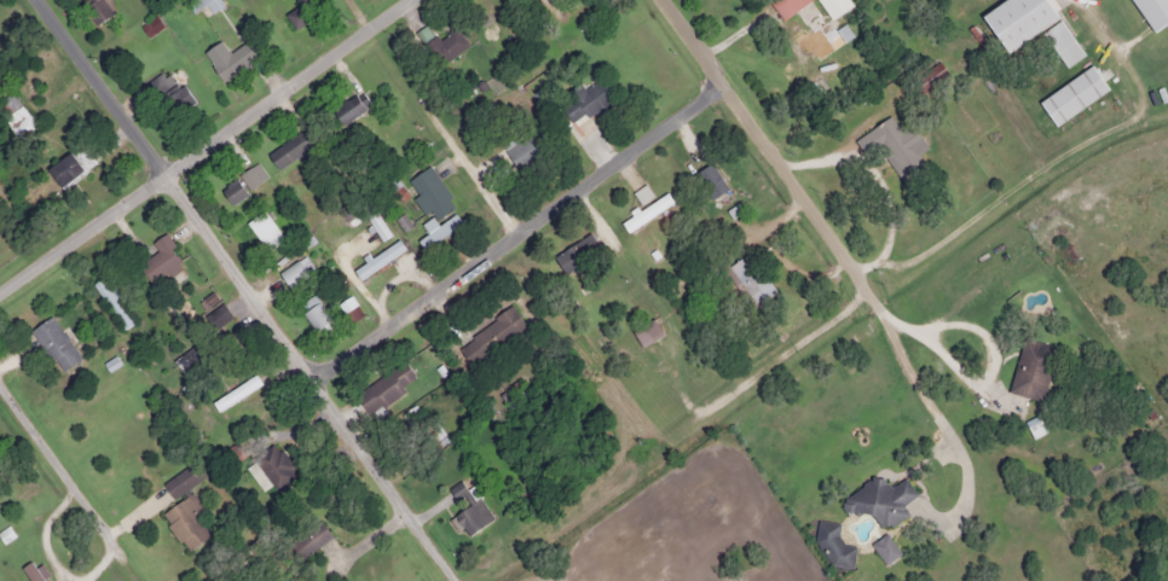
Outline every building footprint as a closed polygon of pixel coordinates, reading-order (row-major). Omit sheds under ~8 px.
[(314,13),(306,0),(301,0),(283,12),(293,27),(314,13)] [(811,65),(854,39),(837,12),(822,21),(809,0),(768,0),(781,21),(794,12),(808,33),(796,40),(811,65)] [(1042,30),(1064,68),(1082,57),(1048,0),(1003,0),(982,13),(1005,53),(1042,30)] [(1152,33),(1167,22),(1167,0),(1131,0),(1152,33)] [(415,33),(438,66),(468,45),(456,28),(436,41),(424,25),(415,33)] [(256,52),(244,40),(230,53),(218,40),(201,56),(225,81),(256,52)] [(1108,91),(1093,66),(1037,100),(1053,124),(1108,91)] [(618,99),(603,75),(559,103),(574,127),(618,99)] [(191,109),(187,88),(166,93),(170,114),(191,109)] [(11,92),(0,99),(0,117),(17,140),(35,127),(11,92)] [(331,109),(341,124),(369,108),(360,92),(331,109)] [(854,139),(866,158),(878,150),(902,187),(926,173),(914,156),(926,147),(910,123),(900,130),(890,116),(854,139)] [(267,157),(279,172),(316,141),(302,126),(267,157)] [(503,150),(515,169),(539,156),(527,135),(503,150)] [(75,147),(46,169),(59,187),(88,165),(75,147)] [(732,192),(698,150),(688,157),(722,199),(732,192)] [(218,188),(230,205),(266,181),(254,164),(218,188)] [(462,226),(455,214),(436,225),(434,219),(453,208),(429,165),(407,179),(417,196),(416,196),(429,219),(421,223),(427,234),(417,240),(422,249),(462,226)] [(640,203),(649,196),(643,185),(632,192),(640,203)] [(673,205),(667,194),(619,220),(624,231),(673,205)] [(601,252),(589,233),(553,257),(565,277),(601,252)] [(156,254),(138,263),(148,284),(181,268),(164,234),(150,242),(156,254)] [(353,272),(360,280),(399,250),(392,242),(353,272)] [(747,309),(773,296),(750,254),(724,267),(747,309)] [(307,277),(295,260),(277,273),(289,289),(307,277)] [(346,303),(353,319),(359,315),(352,301),(346,303)] [(302,313),(317,336),(333,326),(318,303),(302,313)] [(215,329),(230,315),(219,304),(204,316),(215,329)] [(455,345),(469,366),(526,329),(511,308),(455,345)] [(29,331),(59,372),(80,358),(50,316),(29,331)] [(641,347),(661,335),(652,319),(631,331),(641,347)] [(1042,401),(1054,345),(1020,337),(1008,393),(1042,401)] [(368,416),(416,379),(401,360),(353,396),(368,416)] [(261,490),(270,484),(277,493),(299,475),(272,443),(243,467),(261,490)] [(161,486),(172,500),(207,473),(195,459),(161,486)] [(907,515),(901,506),(915,494),(903,478),(889,489),(878,475),(839,504),(851,519),(866,509),(883,533),(907,515)] [(456,500),(464,495),(470,504),(450,517),(464,539),(491,521),(463,481),(449,489),(456,500)] [(200,515),(203,512),(190,493),(158,515),(186,552),(213,533),(200,515)] [(281,542),(291,563),(330,540),(318,521),(281,542)] [(898,554),(885,534),(869,544),(884,564),(898,554)] [(30,580),(44,580),(30,560),(21,567),(30,580)]
